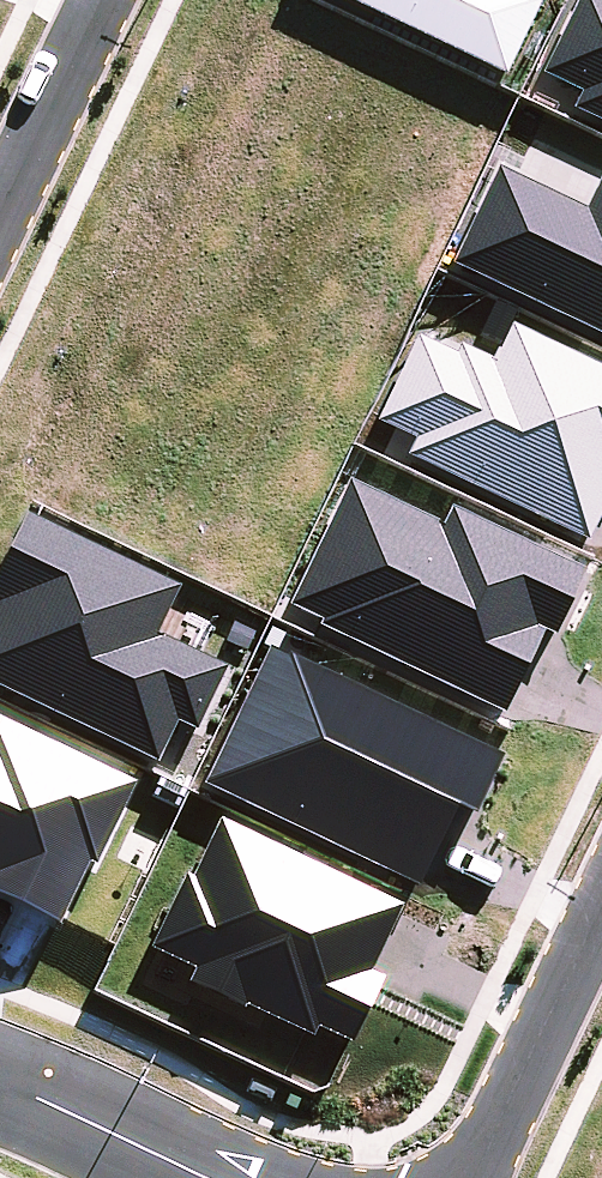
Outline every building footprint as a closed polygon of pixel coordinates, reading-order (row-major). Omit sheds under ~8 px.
[(505,75),(541,0),(346,0),(505,75)] [(573,107),(601,121),(601,0),(575,0),(540,72),(581,91),(573,107)] [(450,262),(601,335),(601,169),(533,137),(519,168),(500,159),(450,262)] [(406,454),(588,541),(601,510),(601,367),(511,325),(494,361),(458,344),(454,352),(416,334),(375,420),(414,436),(406,454)] [(439,523),(347,480),(288,603),(321,618),(319,623),(502,711),(540,631),(551,636),(583,571),(449,505),(439,523)] [(156,761),(177,721),(195,729),(227,665),(155,634),(179,587),(22,513),(0,563),(0,685),(156,761)] [(268,646),(203,781),(416,884),(455,804),(471,812),(498,757),(268,646)] [(60,922),(87,863),(95,866),(134,784),(0,721),(0,895),(60,922)] [(150,945),(195,965),(188,980),(242,1005),(243,1002),(312,1034),(315,1025),(351,1039),(382,974),(371,969),(401,905),(218,817),(191,875),(184,872),(150,945)]
